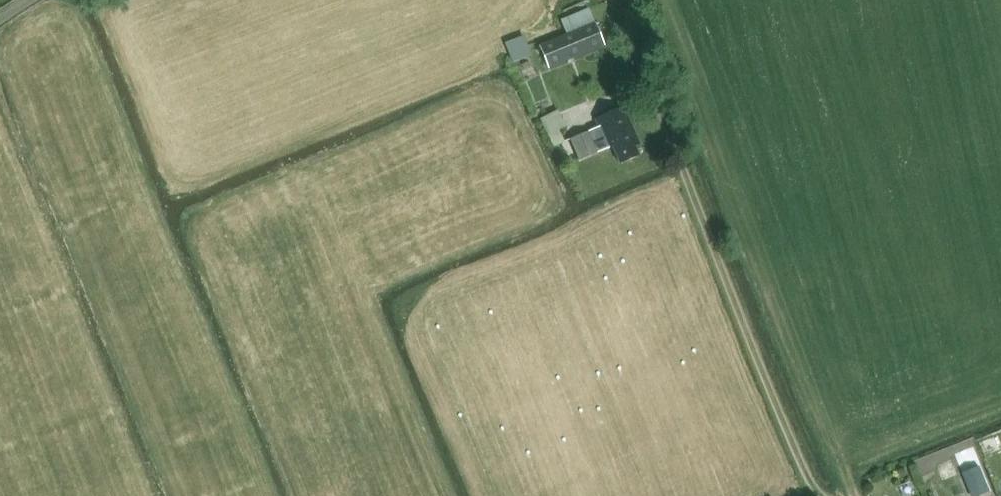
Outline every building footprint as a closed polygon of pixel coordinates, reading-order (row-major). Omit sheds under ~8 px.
[(605,46),(596,23),(540,46),(549,69),(605,46)] [(505,43),(513,63),(532,56),(524,35),(505,43)] [(562,108),(545,115),(551,131),(568,124),(562,108)] [(635,146),(640,144),(624,108),(596,119),(600,127),(571,138),(580,159),(614,145),(621,162),(639,155),(635,146)]
